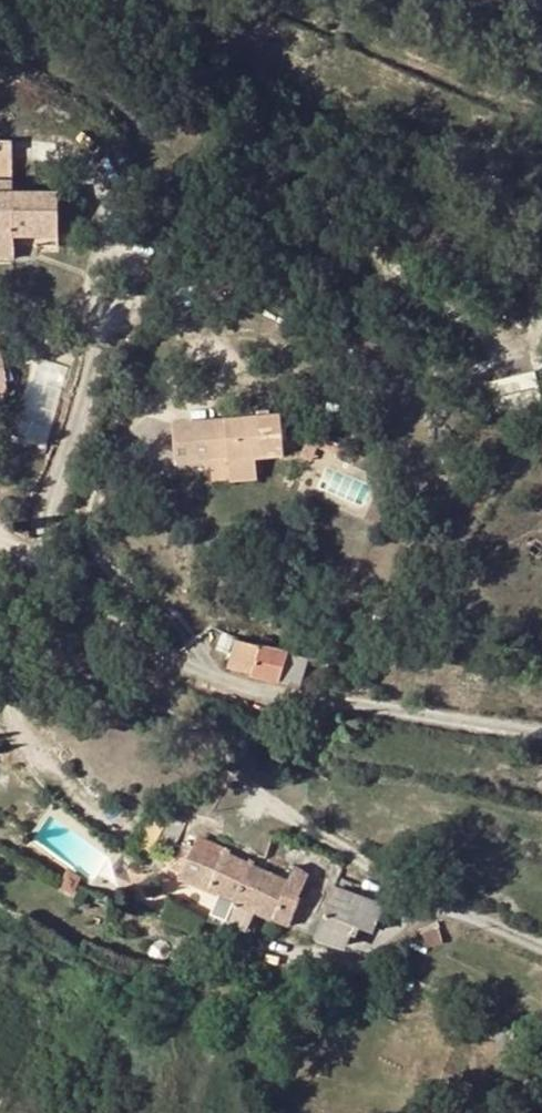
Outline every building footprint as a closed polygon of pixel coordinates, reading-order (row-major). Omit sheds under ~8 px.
[(0,140),(0,258),(14,258),(14,247),(57,247),(56,191),(13,192),(11,140),(0,140)] [(532,370),(490,377),(495,408),(537,402),(532,370)] [(243,471),(241,459),(268,455),(266,426),(259,423),(160,435),(164,474),(196,470),(194,452),(213,450),(215,467),(217,484),(244,481),(243,471)] [(196,470),(215,467),(213,450),(194,452),(196,470)] [(269,465),(268,455),(241,459),(243,471),(269,465)] [(246,493),(244,481),(217,484),(218,497),(246,493)] [(281,646),(257,640),(234,634),(226,667),(274,677),(281,646)] [(281,646),(274,677),(315,686),(323,657),(281,646)] [(223,856),(193,845),(185,864),(185,876),(227,896),(217,915),(225,918),(234,899),(251,860),(226,848),(223,856)] [(257,910),(275,919),(277,909),(291,877),(251,860),(234,899),(225,918),(248,929),(257,910)] [(277,909),(275,919),(291,925),(314,874),(295,866),(291,877),(277,909)] [(314,874),(291,925),(318,935),(327,913),(338,886),(314,874)] [(379,904),(338,886),(327,913),(318,935),(345,946),(351,932),(353,925),(359,927),(372,933),(383,907),(379,904)] [(359,927),(353,925),(351,932),(356,934),(359,927)]
